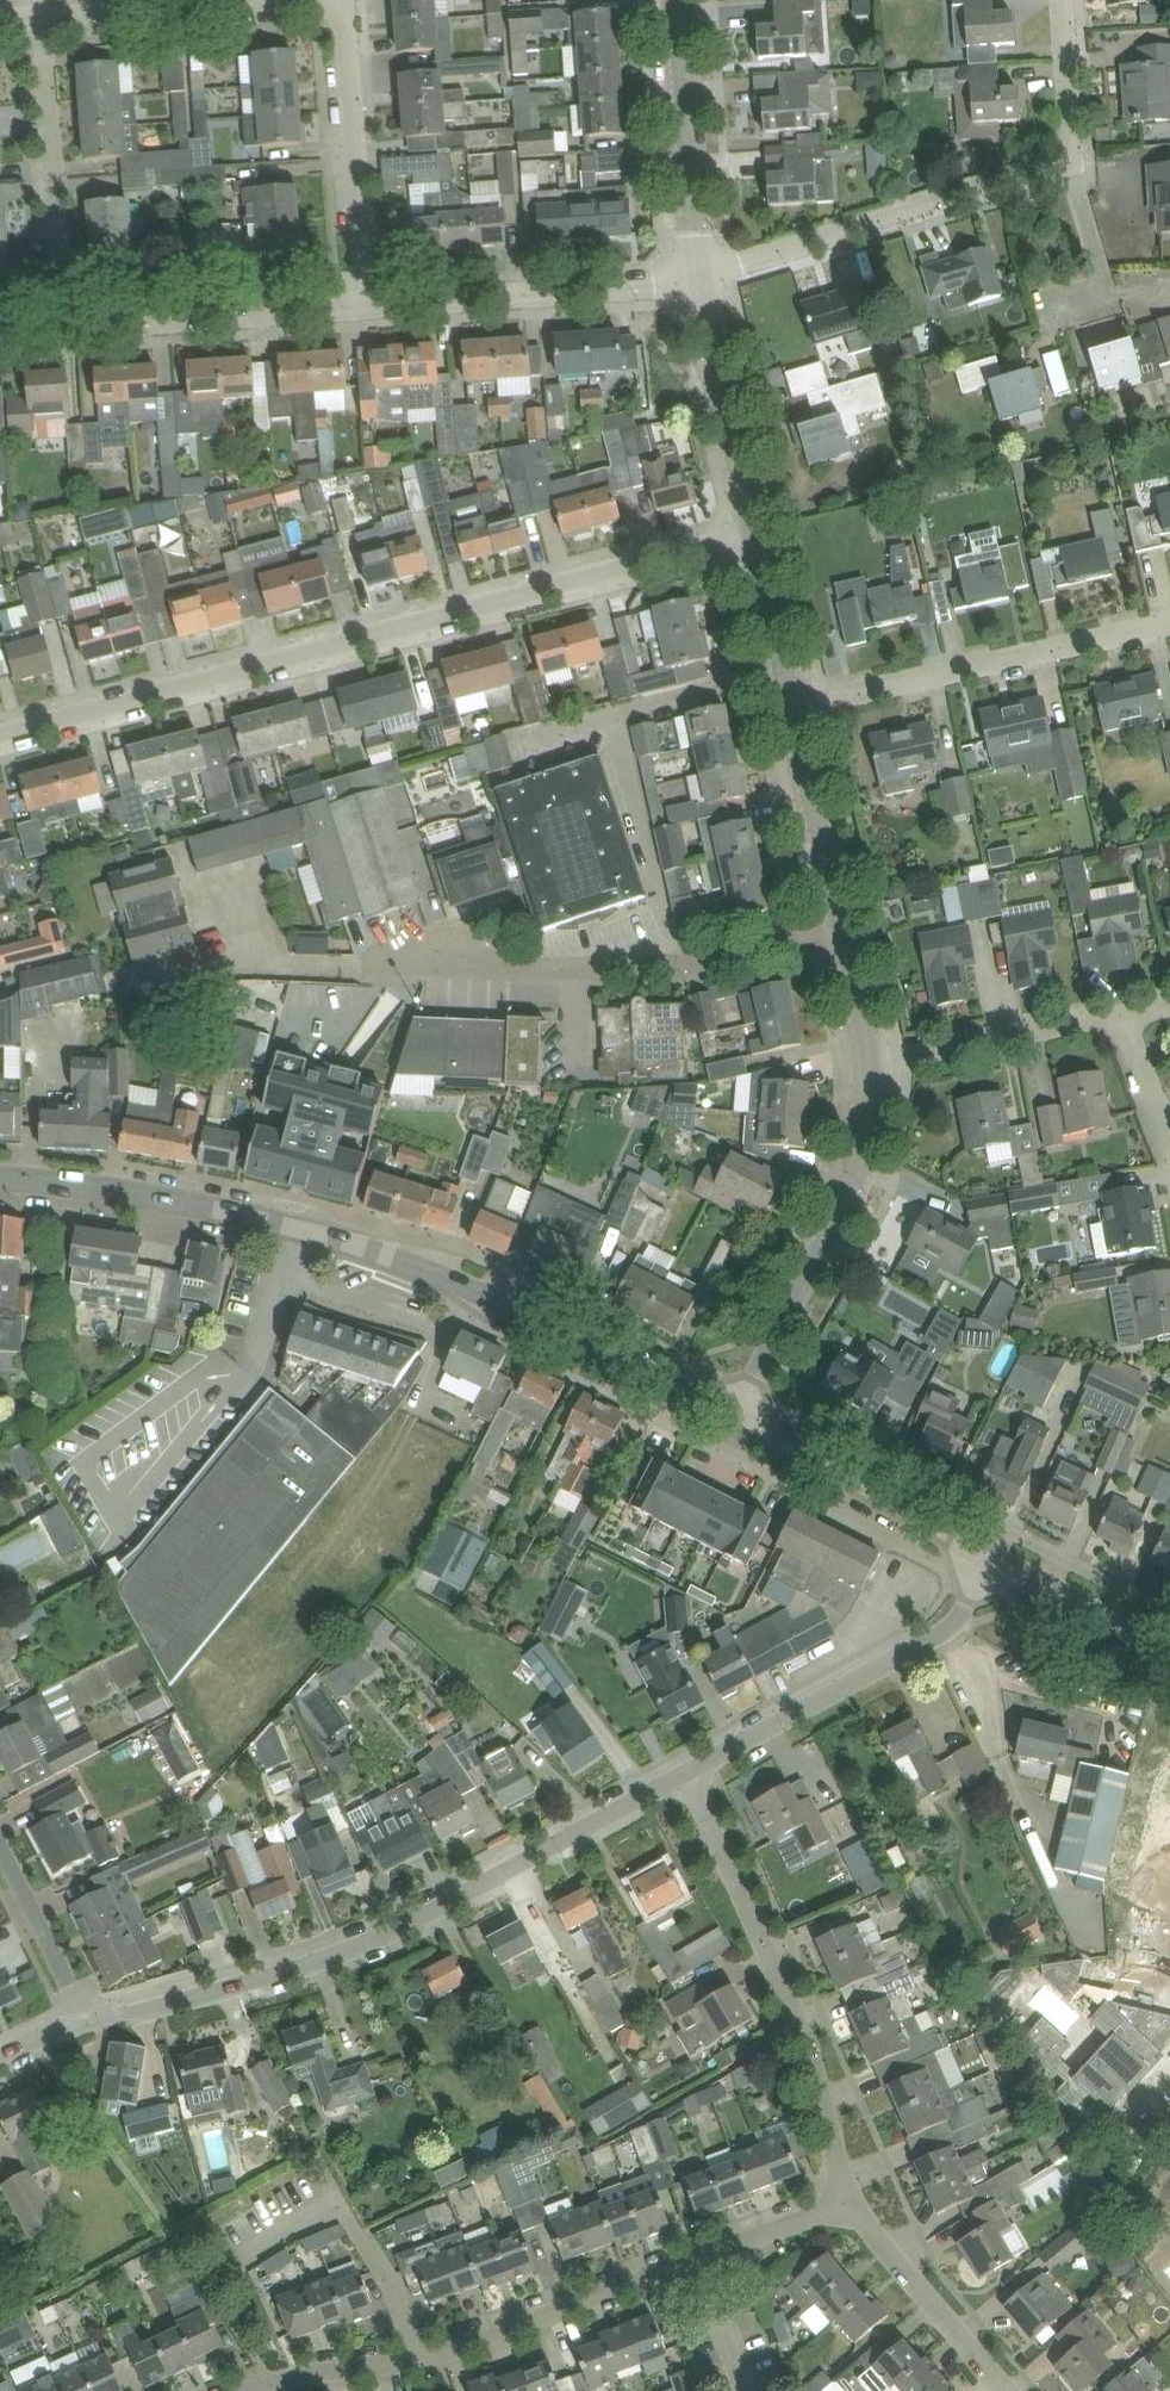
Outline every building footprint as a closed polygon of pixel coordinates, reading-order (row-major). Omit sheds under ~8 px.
[(398,21),(434,19),(432,0),(396,0),(398,21)] [(488,18),(495,17),(495,12),(502,12),(501,0),(487,0),(488,18)] [(773,1),(775,26),(757,27),(759,58),(806,55),(803,14),(814,14),(813,0),(781,0),(773,1)] [(954,6),(954,7),(957,48),(968,47),(969,48),(991,46),(1015,44),(1013,13),(995,15),(994,15),(993,4),(995,4),(994,0),(953,0),(954,6)] [(1143,8),(1144,24),(1157,23),(1156,7),(1143,8)] [(573,48),(580,48),(617,45),(615,15),(577,17),(571,18),(562,10),(509,13),(512,49),(519,48),(519,54),(526,53),(526,50),(541,50),(540,44),(526,45),(525,33),(567,30),(569,47),(573,48)] [(490,39),(504,38),(502,12),(495,12),(495,17),(488,18),(490,39)] [(434,19),(398,21),(400,52),(422,50),(436,49),(434,19)] [(580,48),(582,77),(619,74),(617,45),(580,48)] [(574,59),(573,48),(569,47),(541,50),(526,50),(526,53),(519,54),(519,48),(512,49),(514,75),(528,74),(527,63),(574,59)] [(1148,50),(1141,50),(1142,67),(1123,68),(1123,71),(1128,71),(1130,91),(1125,92),(1127,123),(1168,120),(1165,68),(1169,68),(1169,48),(1148,50)] [(163,65),(165,93),(186,91),(184,63),(183,64),(182,53),(171,54),(172,64),(163,65)] [(192,73),(191,73),(192,91),(192,92),(207,91),(207,90),(206,74),(206,72),(204,54),(191,55),(192,73)] [(256,56),(258,87),(294,84),(292,54),(256,56)] [(895,55),(881,59),(885,71),(899,67),(895,55)] [(487,58),(460,60),(462,76),(505,72),(504,57),(496,58),(487,58)] [(815,62),(796,64),(797,74),(803,73),(815,72),(815,62)] [(80,69),(82,99),(130,96),(128,65),(80,69)] [(1001,92),(999,65),(954,68),(959,139),(963,138),(998,136),(997,122),(1021,121),(1019,90),(1001,92)] [(815,72),(803,73),(797,74),(778,75),(780,100),(761,101),(764,132),(812,128),(811,115),(833,113),(830,73),(818,74),(818,72),(815,72)] [(882,91),(882,73),(857,74),(858,92),(882,91)] [(402,77),(405,107),(466,102),(465,90),(440,92),(439,78),(438,74),(402,77)] [(571,106),(571,108),(621,104),(619,74),(582,77),(584,105),(571,106)] [(294,84),(258,87),(242,88),(243,102),(259,101),(261,116),(296,113),(294,84)] [(514,87),(516,112),(532,111),(531,109),(559,107),(558,91),(530,94),(530,85),(514,87)] [(192,92),(195,121),(209,120),(207,91),(192,92)] [(82,99),(85,130),(138,125),(136,106),(131,107),(130,96),(82,99)] [(407,138),(443,135),(442,122),(467,120),(466,102),(405,107),(407,138)] [(175,104),(176,126),(180,125),(180,120),(187,120),(187,122),(189,122),(187,103),(175,104)] [(621,104),(571,108),(573,137),(586,136),(586,137),(624,134),(621,104)] [(517,130),(519,143),(520,143),(521,158),(557,155),(555,130),(534,132),(532,111),(516,112),(517,130)] [(296,113),(261,116),(242,118),(245,148),(299,144),(296,113)] [(149,152),(151,171),(195,169),(196,184),(226,182),(225,167),(198,168),(196,139),(190,139),(189,122),(187,122),(187,120),(180,120),(180,125),(176,126),(177,140),(181,140),(182,150),(149,152)] [(209,120),(195,121),(196,138),(211,137),(209,120)] [(138,125),(85,130),(87,159),(124,156),(124,154),(141,153),(139,125),(138,125)] [(517,130),(467,133),(468,147),(511,145),(510,143),(519,143),(517,130)] [(818,134),(798,136),(798,148),(808,147),(819,146),(818,134)] [(886,144),(867,146),(869,162),(887,160),(886,144)] [(819,146),(808,147),(798,148),(784,149),(786,175),(767,176),(770,206),(816,203),(816,201),(834,200),(832,159),(842,159),(841,145),(819,146)] [(595,153),(595,156),(597,174),(627,172),(625,150),(595,153)] [(452,153),(437,154),(440,183),(454,182),(452,153)] [(414,184),(423,184),(440,183),(437,154),(412,156),(414,184)] [(584,190),(568,191),(569,207),(572,239),(601,237),(598,204),(598,190),(597,174),(595,156),(582,157),(583,173),(582,173),(584,190)] [(537,161),(521,162),(521,175),(538,174),(537,161)] [(514,163),(498,165),(499,177),(515,176),(514,163)] [(1151,170),(1153,196),(1158,196),(1161,232),(1169,232),(1169,168),(1151,170)] [(152,187),(196,184),(195,169),(151,171),(152,187)] [(569,207),(568,191),(567,176),(561,177),(562,192),(540,193),(523,194),(525,225),(540,224),(542,241),(572,239),(569,207)] [(104,179),(80,182),(82,202),(107,198),(104,179)] [(245,195),(247,224),(296,220),(293,190),(278,191),(278,185),(274,181),(234,184),(235,195),(245,195)] [(454,182),(440,183),(443,216),(445,248),(474,246),(472,214),(471,198),(461,192),(454,192),(454,182)] [(440,183),(423,184),(425,217),(413,218),(415,250),(445,248),(443,216),(440,183)] [(598,204),(601,237),(631,234),(628,187),(598,190),(598,204)] [(517,195),(471,198),(472,214),(474,246),(504,244),(503,226),(519,225),(517,195)] [(91,205),(93,235),(130,233),(128,203),(91,205)] [(296,220),(247,224),(260,223),(261,239),(250,240),(251,253),(263,252),(263,253),(298,251),(296,220)] [(230,224),(200,227),(203,257),(232,255),(230,224)] [(200,227),(181,228),(179,228),(181,259),(203,257),(200,227)] [(130,233),(93,235),(95,266),(132,263),(130,233)] [(920,258),(926,280),(930,294),(943,290),(949,311),(979,302),(1002,295),(988,250),(941,264),(938,253),(920,258)] [(815,343),(836,337),(847,333),(853,355),(874,348),(868,328),(870,328),(858,288),(803,304),(815,343)] [(1139,328),(1142,339),(1089,354),(1099,390),(1142,377),(1138,365),(1154,361),(1156,366),(1169,362),(1169,317),(1139,327),(1139,328)] [(619,334),(588,336),(590,372),(637,369),(635,338),(620,339),(619,334)] [(590,372),(588,336),(556,339),(559,375),(590,372)] [(916,336),(900,341),(905,356),(921,351),(916,336)] [(527,341),(496,343),(499,379),(530,377),(527,341)] [(499,379),(496,343),(465,345),(468,381),(499,379)] [(434,347),(404,350),(406,386),(408,405),(408,410),(435,408),(437,408),(435,384),(437,384),(436,372),(434,347)] [(374,364),(360,365),(364,418),(377,417),(377,408),(408,405),(406,386),(404,350),(373,352),(374,364)] [(344,354),(313,357),(315,392),(347,390),(346,387),(346,378),(344,354)] [(284,396),(269,397),(271,418),(296,416),(298,442),(308,442),(320,441),(317,410),(317,406),(315,392),(313,357),(281,359),(283,383),(284,396)] [(996,358),(956,369),(963,393),(989,385),(999,420),(1043,407),(1037,389),(1047,386),(1041,368),(1003,380),(996,358)] [(941,374),(937,360),(924,365),(928,378),(941,374)] [(252,361),(220,363),(223,399),(255,397),(252,361)] [(793,398),(806,394),(830,387),(822,362),(786,372),(793,398)] [(191,392),(176,393),(178,423),(179,435),(203,434),(204,439),(226,438),(224,417),(224,416),(225,416),(223,399),(220,363),(189,366),(191,392)] [(830,387),(806,394),(815,423),(798,429),(809,465),(852,452),(847,434),(858,431),(854,416),(886,407),(882,392),(892,389),(891,385),(904,381),(900,366),(886,371),(886,372),(877,375),(876,374),(830,387)] [(157,368),(127,370),(129,403),(131,422),(158,421),(157,401),(159,401),(157,368)] [(129,403),(127,370),(97,373),(100,414),(116,413),(117,423),(118,434),(131,433),(131,422),(129,403)] [(1077,378),(1066,381),(1064,374),(1050,379),(1055,397),(1070,393),(1070,392),(1080,388),(1077,378)] [(30,401),(10,403),(11,427),(12,437),(34,435),(33,421),(68,419),(67,406),(67,399),(65,375),(28,378),(30,401)] [(550,441),(552,441),(562,440),(560,416),(565,415),(562,385),(545,386),(550,441)] [(11,489),(10,484),(13,484),(2,388),(0,388),(0,490),(11,489)] [(594,434),(604,432),(620,430),(635,427),(632,411),(605,418),(603,409),(602,391),(592,392),(593,410),(594,434)] [(581,411),(593,410),(592,392),(580,393),(581,411)] [(255,398),(256,430),(270,430),(269,397),(255,398)] [(501,417),(500,397),(489,398),(490,417),(501,417)] [(511,397),(500,397),(501,417),(513,416),(511,397)] [(475,405),(455,407),(459,456),(479,453),(475,405)] [(435,408),(439,459),(459,456),(455,407),(437,408),(435,408)] [(317,410),(320,441),(323,472),(334,471),(332,429),(329,429),(328,409),(317,410)] [(545,414),(527,415),(529,440),(547,439),(545,414)] [(236,417),(224,417),(226,438),(238,437),(236,417)] [(85,424),(87,464),(104,463),(102,423),(85,424)] [(159,424),(162,465),(181,464),(178,423),(159,424)] [(69,425),(68,425),(69,438),(71,465),(87,464),(85,424),(69,425)] [(620,430),(628,464),(634,488),(650,484),(651,490),(657,511),(671,507),(672,511),(697,504),(692,485),(687,486),(677,445),(659,450),(652,424),(635,427),(620,430)] [(613,468),(628,464),(620,430),(604,432),(613,468)] [(530,443),(519,447),(535,506),(554,500),(556,506),(564,536),(576,533),(577,537),(593,533),(591,528),(578,476),(552,483),(547,465),(537,468),(530,443)] [(388,468),(387,447),(365,448),(366,469),(388,468)] [(499,450),(517,520),(537,514),(535,506),(519,447),(499,450)] [(491,455),(480,459),(483,472),(495,469),(491,455)] [(439,459),(421,462),(421,465),(432,506),(450,501),(439,459)] [(1021,461),(1011,463),(1017,489),(1027,487),(1021,461)] [(181,464),(162,465),(165,499),(178,497),(183,497),(182,480),(181,464)] [(419,479),(403,483),(411,511),(412,516),(426,512),(425,508),(432,506),(421,465),(415,466),(419,479)] [(321,478),(321,466),(301,468),(302,481),(318,479),(321,478)] [(605,469),(578,476),(591,528),(619,521),(605,469)] [(321,478),(327,501),(332,500),(333,503),(332,503),(340,534),(356,530),(347,499),(340,500),(333,475),(321,478)] [(205,478),(182,480),(183,497),(207,495),(205,478)] [(329,511),(327,501),(321,478),(318,479),(319,483),(303,487),(310,515),(329,511)] [(477,485),(482,506),(495,554),(524,546),(517,520),(504,524),(492,481),(477,485)] [(930,481),(911,485),(914,500),(933,496),(930,481)] [(297,483),(274,490),(279,506),(302,500),(297,483)] [(269,486),(225,493),(230,513),(273,502),(269,486)] [(215,524),(229,520),(232,520),(230,513),(225,493),(225,491),(208,496),(215,524)] [(1131,530),(1137,554),(1169,546),(1169,544),(1163,546),(1161,535),(1169,533),(1169,493),(1157,496),(1161,514),(1144,518),(1141,506),(1126,509),(1131,530)] [(178,500),(127,507),(127,509),(133,529),(181,517),(178,500)] [(13,504),(15,523),(33,521),(31,502),(13,504)] [(495,554),(482,506),(453,513),(466,562),(495,554)] [(127,509),(82,522),(87,542),(133,529),(127,509)] [(1092,513),(1097,540),(1041,552),(1042,558),(1031,560),(1036,583),(1056,579),(1058,587),(1111,575),(1107,556),(1122,553),(1112,509),(1092,513)] [(0,524),(0,539),(3,549),(17,545),(11,523),(0,524)] [(390,549),(384,524),(379,525),(375,532),(356,537),(361,557),(369,588),(398,580),(390,549)] [(386,533),(390,549),(398,580),(427,572),(415,525),(386,533)] [(853,601),(837,604),(846,646),(867,642),(864,630),(918,617),(909,582),(914,581),(905,544),(891,547),(891,584),(866,590),(868,597),(853,601)] [(954,609),(1009,598),(1008,592),(1014,591),(1013,589),(1029,585),(1019,544),(955,558),(962,588),(950,590),(954,609)] [(307,568),(293,572),(292,572),(301,606),(331,598),(323,570),(338,566),(334,548),(326,551),(324,546),(302,552),(307,568)] [(160,549),(139,554),(149,594),(150,596),(148,597),(154,616),(174,611),(182,638),(212,630),(203,596),(198,578),(170,585),(160,549)] [(228,570),(198,578),(212,630),(242,622),(235,594),(249,589),(244,571),(239,550),(224,554),(228,570)] [(139,554),(121,559),(127,580),(100,588),(104,605),(117,654),(146,647),(134,601),(148,597),(150,596),(149,594),(139,554)] [(292,572),(293,572),(288,555),(258,563),(259,568),(249,571),(255,593),(265,590),(271,614),(285,610),(286,614),(301,610),(300,606),(301,606),(292,572)] [(117,654),(104,605),(75,612),(64,574),(63,575),(60,564),(45,568),(58,617),(75,613),(80,632),(88,662),(117,654)] [(18,673),(20,681),(54,671),(46,640),(41,622),(57,618),(44,572),(43,572),(42,567),(20,572),(22,578),(19,579),(29,617),(23,618),(25,626),(0,633),(0,678),(18,673)] [(929,584),(934,605),(949,602),(944,580),(929,584)] [(654,609),(661,639),(700,630),(693,601),(654,609)] [(614,619),(621,644),(622,649),(639,644),(632,615),(614,619)] [(594,625),(564,632),(573,667),(602,660),(613,702),(635,696),(622,649),(621,644),(600,650),(594,625)] [(642,655),(639,644),(622,649),(635,696),(663,689),(692,681),(688,663),(706,659),(706,656),(710,655),(707,641),(702,642),(700,630),(661,639),(667,667),(641,674),(636,657),(642,655)] [(541,668),(526,672),(531,691),(538,715),(539,720),(556,716),(545,675),(573,667),(564,632),(533,640),(541,668)] [(531,691),(526,672),(523,660),(509,664),(504,648),(490,652),(489,646),(474,650),(475,656),(474,656),(484,690),(514,682),(517,695),(531,691)] [(434,696),(440,719),(447,746),(466,741),(455,698),(484,690),(474,656),(444,664),(452,691),(434,696)] [(408,674),(374,683),(384,721),(418,712),(408,674)] [(1096,688),(1101,712),(1106,732),(1162,719),(1164,730),(1167,729),(1155,675),(1096,688)] [(384,721),(374,683),(340,692),(350,730),(384,721)] [(582,700),(585,709),(596,706),(593,697),(582,700)] [(984,712),(989,735),(993,754),(1052,741),(1065,798),(1088,793),(1074,731),(1051,736),(1043,699),(984,712)] [(303,702),(270,711),(280,749),(313,740),(303,702)] [(689,717),(696,746),(733,737),(726,708),(689,717)] [(280,749),(270,711),(255,715),(254,710),(238,715),(239,719),(236,720),(247,758),(280,749)] [(447,746),(440,719),(422,724),(429,751),(447,746)] [(640,758),(651,756),(661,753),(654,723),(633,728),(640,758)] [(884,790),(886,790),(887,796),(915,790),(911,776),(941,769),(931,724),(872,736),(884,790)] [(198,731),(164,739),(174,777),(178,793),(197,788),(193,775),(203,773),(202,770),(208,768),(198,731)] [(394,762),(391,752),(387,736),(365,741),(372,767),(394,762)] [(513,766),(505,736),(488,741),(495,771),(513,766)] [(696,746),(702,774),(739,765),(733,737),(696,746)] [(123,798),(130,824),(133,832),(151,827),(143,794),(176,786),(178,793),(174,777),(164,739),(131,748),(137,770),(117,775),(123,798)] [(974,750),(963,753),(968,774),(979,772),(974,750)] [(492,791),(538,934),(540,933),(539,933),(557,927),(576,927),(574,921),(600,913),(602,919),(619,907),(645,898),(646,899),(647,899),(601,756),(492,791)] [(640,758),(646,787),(657,784),(651,756),(640,758)] [(93,759),(58,768),(68,804),(102,794),(93,759)] [(238,806),(243,824),(272,815),(268,798),(263,799),(253,760),(227,767),(228,769),(238,806)] [(739,765),(702,774),(709,803),(746,794),(739,765)] [(68,804),(58,768),(23,777),(33,813),(68,804)] [(212,814),(238,806),(228,769),(212,773),(218,797),(208,800),(212,814)] [(327,797),(318,769),(287,779),(286,780),(295,807),(327,797)] [(975,813),(967,776),(941,782),(949,819),(975,813)] [(0,784),(0,820),(13,816),(4,782),(0,784)] [(657,784),(646,787),(655,825),(666,823),(657,784)] [(362,795),(330,805),(362,912),(364,919),(420,901),(384,788),(362,795)] [(116,827),(130,824),(123,798),(109,802),(116,827)] [(280,812),(290,848),(308,842),(325,904),(321,906),(328,928),(340,924),(339,920),(362,912),(330,805),(328,798),(280,812)] [(667,807),(671,825),(700,819),(697,800),(667,807)] [(472,840),(435,851),(448,892),(458,889),(459,894),(480,887),(479,883),(504,875),(501,867),(491,833),(490,834),(488,830),(482,810),(458,817),(462,831),(468,829),(472,840)] [(229,867),(290,848),(280,812),(272,815),(243,824),(219,831),(223,844),(222,844),(229,867)] [(39,819),(20,825),(28,857),(48,852),(39,819)] [(714,830),(720,859),(759,851),(752,822),(714,830)] [(658,841),(665,871),(676,869),(669,839),(658,841)] [(0,847),(0,852),(4,867),(26,861),(21,841),(0,847)] [(1142,845),(1145,859),(1161,856),(1158,841),(1142,845)] [(132,859),(126,843),(113,848),(119,864),(132,859)] [(1132,861),(1133,862),(1134,862),(1135,862),(1136,862),(1137,861),(1138,861),(1139,861),(1139,860),(1140,860),(1140,859),(1141,858),(1141,857),(1142,857),(1142,856),(1142,855),(1142,854),(1142,853),(1141,852),(1141,851),(1140,850),(1139,849),(1138,849),(1138,848),(1137,848),(1136,848),(1135,848),(1134,848),(1133,848),(1132,848),(1131,848),(1131,849),(1130,849),(1130,850),(1129,850),(1129,851),(1128,852),(1128,853),(1128,854),(1128,855),(1128,856),(1128,857),(1128,858),(1129,858),(1129,859),(1130,860),(1131,860),(1131,861),(1132,861)] [(715,890),(726,888),(765,879),(759,851),(720,859),(709,862),(715,890)] [(1086,855),(1063,860),(1073,916),(1091,913),(1096,938),(1098,938),(1100,949),(1105,973),(1137,967),(1130,933),(1144,931),(1139,907),(1137,897),(1136,897),(1095,905),(1092,890),(1086,855)] [(102,915),(122,910),(123,915),(129,914),(132,923),(125,925),(135,964),(198,948),(188,909),(181,910),(179,901),(185,899),(175,860),(113,876),(114,880),(95,885),(102,915)] [(987,864),(968,868),(970,881),(976,880),(989,877),(987,864)] [(0,868),(0,894),(10,892),(4,867),(0,868)] [(665,871),(671,899),(682,897),(676,869),(665,871)] [(989,877),(976,880),(984,919),(1004,915),(1003,909),(996,876),(989,877)] [(765,879),(726,888),(727,894),(733,917),(746,914),(771,908),(765,879)] [(965,923),(984,919),(976,880),(970,881),(957,883),(965,923)] [(49,901),(55,889),(45,884),(39,895),(49,901)] [(682,897),(671,899),(678,929),(701,924),(694,894),(682,897)] [(1051,910),(1004,918),(1011,954),(1012,954),(1015,967),(1019,989),(1051,983),(1045,949),(1058,946),(1053,923),(1052,913),(1051,913),(1051,910)] [(733,917),(728,918),(730,928),(749,924),(746,914),(733,917)] [(44,937),(21,943),(26,962),(68,952),(60,919),(40,924),(44,937)] [(969,929),(946,933),(922,938),(928,969),(930,969),(937,1005),(968,999),(962,964),(975,962),(970,939),(969,929)] [(92,956),(23,972),(23,987),(24,1019),(52,1013),(50,1005),(61,1002),(101,992),(108,990),(98,954),(92,956)] [(748,1024),(763,1020),(795,1014),(788,983),(756,990),(756,991),(741,995),(748,1024)] [(24,1143),(25,1096),(25,1048),(24,1019),(23,987),(0,995),(0,1142),(24,1143)] [(693,998),(698,1021),(701,1035),(721,1030),(712,993),(693,998)] [(268,1023),(267,997),(232,999),(233,1024),(268,1023)] [(602,1074),(621,1074),(621,1086),(638,1086),(638,1078),(687,1077),(685,1008),(650,1009),(649,1008),(649,1006),(648,1005),(647,1004),(646,1003),(644,1002),(642,1002),(641,1002),(640,1002),(638,1002),(637,1003),(636,1004),(635,1006),(634,1007),(634,1008),(634,1010),(618,1010),(618,1013),(601,1013),(602,1074)] [(795,1014),(763,1020),(767,1036),(751,1040),(754,1054),(770,1050),(770,1051),(801,1044),(795,1014)] [(415,1019),(403,1060),(397,1076),(507,1081),(507,1086),(541,1087),(543,1025),(549,1026),(549,1024),(415,1019)] [(173,1064),(189,1066),(193,1039),(177,1037),(173,1064)] [(112,1050),(114,1095),(133,1095),(131,1049),(112,1050)] [(389,1080),(280,1051),(247,1173),(356,1203),(389,1080)] [(43,1147),(77,1148),(80,1095),(81,1056),(74,1055),(73,1088),(75,1089),(75,1094),(70,1094),(67,1097),(66,1109),(45,1108),(43,1147)] [(80,1095),(77,1148),(110,1150),(112,1127),(111,1065),(112,1057),(81,1056),(80,1095)] [(708,1065),(712,1082),(748,1074),(744,1056),(708,1065)] [(167,1063),(162,1091),(177,1094),(182,1066),(167,1063)] [(1058,1109),(1057,1107),(1041,1110),(1048,1149),(1066,1146),(1064,1136),(1111,1127),(1101,1073),(1061,1080),(1066,1107),(1058,1109)] [(735,1111),(748,1112),(809,1117),(809,1106),(814,1106),(815,1091),(811,1090),(811,1085),(767,1081),(767,1074),(737,1084),(735,1111)] [(208,1131),(206,1143),(201,1165),(235,1171),(241,1137),(221,1133),(231,1079),(217,1077),(214,1093),(208,1131)] [(668,1105),(668,1106),(698,1108),(699,1084),(675,1085),(668,1105)] [(641,1087),(639,1094),(668,1105),(675,1085),(641,1087)] [(123,1150),(157,1156),(165,1112),(173,1113),(174,1110),(177,1094),(162,1091),(135,1086),(132,1102),(123,1150)] [(545,1101),(558,1102),(559,1093),(546,1092),(545,1101)] [(1010,1187),(1011,1193),(1056,1184),(1055,1178),(1043,1180),(1033,1123),(1009,1128),(1007,1113),(1000,1114),(997,1092),(961,1098),(962,1100),(966,1099),(968,1115),(964,1116),(966,1126),(970,1126),(974,1148),(1011,1141),(1014,1159),(1020,1158),(1025,1184),(1010,1187)] [(698,1108),(668,1106),(662,1122),(696,1134),(698,1108)] [(165,1112),(157,1156),(191,1163),(200,1115),(174,1110),(173,1113),(165,1112)] [(809,1117),(748,1112),(745,1144),(806,1148),(809,1117)] [(493,1145),(485,1169),(501,1174),(512,1142),(497,1137),(495,1145),(493,1145)] [(484,1168),(485,1169),(493,1145),(478,1139),(464,1178),(479,1184),(484,1168)] [(399,1161),(412,1165),(416,1151),(417,1149),(404,1145),(399,1161)] [(416,1151),(412,1165),(426,1169),(430,1156),(416,1151)] [(738,1194),(747,1199),(767,1210),(785,1177),(766,1167),(763,1172),(733,1156),(724,1173),(710,1166),(704,1179),(691,1172),(684,1184),(697,1191),(730,1209),(738,1194)] [(367,1208),(395,1217),(406,1183),(378,1174),(367,1208)] [(472,1241),(507,1256),(516,1233),(523,1218),(533,1194),(518,1188),(499,1180),(484,1214),(482,1219),(472,1241)] [(623,1228),(638,1186),(639,1185),(626,1181),(607,1221),(623,1228)] [(424,1226),(425,1224),(450,1232),(460,1200),(459,1200),(463,1188),(447,1183),(444,1195),(435,1192),(406,1183),(395,1217),(424,1226)] [(1011,1193),(1015,1216),(1062,1207),(1058,1184),(1056,1184),(1011,1193)] [(633,1241),(636,1236),(654,1202),(638,1186),(623,1228),(621,1235),(633,1241)] [(1109,1222),(1092,1225),(1097,1258),(1114,1255),(1133,1252),(1157,1248),(1147,1187),(1108,1194),(1104,1195),(1105,1200),(1109,1222)] [(552,1211),(538,1241),(530,1259),(563,1274),(563,1273),(586,1283),(593,1268),(591,1267),(605,1236),(567,1218),(575,1202),(560,1195),(553,1211),(552,1211)] [(974,1221),(968,1231),(979,1237),(978,1240),(989,1238),(991,1251),(1013,1247),(1008,1218),(1011,1217),(1007,1197),(971,1204),(974,1221)] [(654,1202),(636,1236),(650,1243),(668,1210),(654,1202)] [(929,1211),(911,1244),(932,1255),(944,1262),(942,1266),(959,1275),(978,1240),(979,1237),(968,1231),(950,1222),(929,1211)] [(18,1369),(19,1352),(41,1353),(42,1316),(39,1316),(39,1289),(22,1289),(23,1245),(24,1221),(19,1221),(19,1217),(8,1217),(7,1220),(0,1220),(0,1368),(18,1369)] [(71,1301),(100,1306),(113,1235),(81,1229),(74,1268),(77,1268),(71,1301)] [(113,1235),(100,1306),(129,1311),(128,1318),(125,1317),(121,1340),(152,1345),(155,1330),(159,1330),(165,1298),(170,1271),(157,1269),(154,1287),(136,1283),(144,1241),(113,1235)] [(705,1273),(706,1273),(721,1281),(738,1248),(722,1239),(705,1273)] [(220,1261),(223,1250),(194,1244),(183,1297),(207,1302),(204,1315),(218,1318),(224,1285),(222,1285),(226,1263),(220,1261)] [(617,1301),(649,1318),(666,1285),(672,1273),(670,1272),(671,1271),(657,1264),(657,1263),(641,1254),(633,1269),(634,1269),(617,1301)] [(1110,1288),(1122,1350),(1144,1345),(1143,1340),(1166,1336),(1169,1335),(1169,1272),(1156,1275),(1130,1279),(1131,1284),(1118,1287),(1114,1267),(1075,1275),(1054,1279),(1055,1288),(1076,1284),(1078,1294),(1110,1288)] [(666,1285),(649,1318),(680,1334),(697,1304),(696,1303),(703,1289),(688,1281),(672,1273),(666,1285)] [(1003,1282),(996,1294),(1013,1304),(1020,1291),(1003,1282)] [(182,1302),(165,1298),(159,1330),(175,1333),(182,1302)] [(132,1610),(171,1685),(405,1398),(425,1363),(418,1358),(428,1342),(397,1333),(392,1343),(336,1325),(339,1317),(307,1302),(299,1325),(282,1381),(295,1394),(308,1381),(326,1397),(321,1402),(306,1417),(297,1409),(279,1394),(148,1554),(128,1570),(132,1575),(120,1590),(132,1610)] [(1015,1303),(1011,1324),(1036,1329),(1041,1308),(1015,1303)] [(989,1306),(981,1319),(997,1329),(998,1329),(1005,1316),(989,1306)] [(941,1308),(923,1342),(930,1346),(945,1354),(962,1320),(941,1308)] [(960,1349),(979,1351),(981,1319),(966,1318),(965,1331),(961,1331),(960,1349)] [(464,1334),(455,1352),(447,1369),(484,1387),(471,1412),(492,1423),(513,1380),(512,1379),(498,1373),(507,1354),(464,1334)] [(199,1339),(196,1351),(208,1354),(211,1342),(199,1339)] [(843,1400),(874,1418),(882,1405),(884,1407),(889,1397),(910,1409),(938,1360),(909,1344),(892,1375),(866,1360),(863,1365),(844,1354),(840,1361),(837,1364),(832,1373),(831,1376),(827,1384),(846,1394),(843,1400)] [(1026,1385),(1024,1390),(1052,1396),(1060,1360),(1019,1351),(1013,1382),(1026,1385)] [(1121,1362),(1117,1371),(1099,1362),(1087,1389),(1138,1413),(1150,1387),(1139,1382),(1144,1373),(1121,1362)] [(568,1386),(534,1368),(520,1394),(516,1391),(505,1411),(501,1409),(474,1461),(490,1469),(517,1417),(543,1431),(553,1410),(555,1411),(568,1386)] [(921,1414),(934,1420),(922,1446),(954,1461),(971,1425),(955,1417),(961,1403),(933,1389),(921,1414)] [(568,1432),(545,1477),(565,1487),(576,1466),(606,1406),(585,1395),(566,1431),(568,1432)] [(565,1487),(585,1497),(627,1417),(606,1406),(576,1466),(565,1487)] [(0,1450),(19,1442),(9,1418),(0,1422),(0,1449),(0,1450)] [(994,1457),(979,1489),(1015,1506),(1051,1430),(1026,1419),(1016,1441),(1019,1443),(1009,1464),(996,1458),(994,1457)] [(1129,1437),(1113,1430),(1097,1469),(1112,1475),(1129,1437)] [(641,1457),(627,1484),(641,1491),(654,1464),(641,1457)] [(632,1506),(656,1519),(680,1472),(657,1460),(654,1464),(641,1491),(632,1506)] [(1095,1478),(1082,1472),(1067,1465),(1061,1467),(1055,1481),(1040,1514),(1072,1528),(1095,1478)] [(1169,1496),(1169,1474),(1149,1465),(1138,1490),(1166,1503),(1169,1496)] [(656,1519),(679,1530),(703,1485),(681,1474),(681,1473),(680,1472),(656,1519)] [(469,1479),(459,1497),(471,1504),(481,1485),(469,1479)] [(679,1530),(702,1542),(725,1497),(703,1485),(679,1530)] [(702,1542),(725,1554),(749,1508),(748,1507),(747,1509),(725,1497),(702,1542)] [(1130,1559),(1146,1526),(1126,1516),(1131,1506),(1116,1499),(1099,1536),(1115,1543),(1111,1550),(1130,1559)] [(61,1504),(42,1516),(50,1532),(70,1519),(61,1504)] [(576,1514),(562,1541),(563,1541),(552,1561),(568,1570),(599,1513),(581,1504),(576,1514)] [(749,1508),(725,1554),(749,1566),(773,1520),(749,1508)] [(884,1556),(796,1512),(778,1547),(786,1552),(763,1598),(789,1611),(774,1618),(781,1631),(824,1608),(837,1633),(851,1618),(884,1556)] [(432,1594),(454,1606),(463,1589),(466,1584),(487,1543),(445,1521),(420,1569),(440,1579),(432,1594)] [(1155,1561),(1169,1568),(1169,1528),(1155,1561)] [(615,1537),(610,1545),(623,1552),(627,1543),(615,1537)] [(623,1552),(636,1559),(640,1550),(627,1543),(623,1552)] [(640,1550),(636,1559),(648,1565),(653,1557),(640,1550)] [(658,1570),(671,1577),(676,1568),(663,1562),(658,1570)] [(664,1598),(668,1633),(694,1631),(691,1596),(665,1582),(666,1598),(664,1598)] [(690,1595),(701,1601),(705,1592),(694,1586),(690,1595)] [(541,1629),(563,1640),(583,1601),(561,1591),(541,1629)] [(459,1610),(487,1626),(496,1611),(482,1603),(483,1600),(468,1592),(460,1607),(459,1610)] [(705,1592),(701,1601),(712,1606),(716,1598),(705,1592)] [(112,1606),(100,1614),(106,1624),(118,1617),(112,1606)] [(374,1607),(352,1633),(316,1671),(322,1679),(327,1676),(342,1697),(378,1672),(370,1661),(375,1658),(372,1655),(398,1627),(374,1607)] [(6,1686),(22,1678),(12,1660),(24,1654),(17,1640),(51,1622),(44,1608),(0,1630),(0,1692),(7,1688),(6,1686)] [(774,1618),(750,1631),(737,1638),(731,1627),(717,1635),(727,1652),(705,1664),(722,1696),(724,1696),(726,1700),(740,1693),(738,1688),(838,1635),(837,1633),(824,1608),(781,1631),(774,1618)] [(514,1628),(510,1635),(521,1642),(528,1630),(521,1626),(514,1628)] [(544,1644),(524,1659),(555,1698),(574,1683),(544,1644)] [(705,1704),(688,1672),(687,1672),(673,1647),(640,1665),(654,1690),(653,1691),(670,1722),(705,1704)] [(46,1754),(69,1743),(57,1720),(77,1711),(64,1684),(10,1712),(17,1726),(0,1734),(0,1753),(11,1775),(41,1760),(40,1757),(46,1754)] [(160,1690),(146,1698),(156,1716),(170,1708),(160,1690)] [(557,1747),(575,1774),(606,1753),(587,1725),(586,1726),(573,1706),(533,1733),(548,1754),(557,1747)] [(438,1731),(450,1724),(443,1713),(431,1721),(438,1731)] [(1057,1870),(1079,1875),(1076,1888),(1105,1895),(1105,1881),(1125,1796),(1130,1776),(1094,1767),(1097,1753),(1066,1745),(1070,1731),(1027,1721),(1019,1756),(1040,1761),(1059,1765),(1056,1775),(1079,1781),(1072,1806),(1057,1870)] [(885,1738),(897,1759),(909,1782),(921,1775),(932,1796),(950,1787),(916,1722),(885,1738)] [(46,1754),(56,1774),(101,1751),(91,1732),(69,1743),(46,1754)] [(449,1745),(461,1763),(480,1787),(487,1783),(498,1799),(500,1797),(505,1807),(522,1799),(523,1802),(536,1795),(535,1792),(537,1791),(514,1747),(484,1763),(475,1746),(473,1748),(466,1735),(449,1745)] [(444,1777),(461,1763),(449,1745),(447,1742),(429,1758),(444,1777)] [(954,1756),(972,1791),(991,1781),(974,1746),(954,1756)] [(1140,1769),(1169,1776),(1169,1756),(1144,1750),(1140,1769)] [(293,1787),(286,1770),(264,1779),(271,1796),(293,1787)] [(194,1773),(185,1778),(192,1790),(201,1784),(194,1773)] [(303,1787),(310,1804),(335,1793),(328,1776),(303,1787)] [(76,1782),(37,1803),(47,1823),(48,1824),(66,1814),(88,1802),(76,1782)] [(423,1799),(430,1813),(443,1840),(461,1831),(463,1834),(466,1835),(477,1830),(477,1826),(475,1824),(477,1823),(463,1795),(460,1797),(453,1783),(423,1799)] [(804,1841),(810,1852),(835,1840),(814,1798),(800,1805),(790,1786),(756,1804),(775,1842),(794,1832),(800,1844),(804,1841)] [(349,1814),(360,1834),(371,1855),(378,1851),(388,1869),(419,1853),(431,1846),(416,1815),(417,1814),(398,1787),(369,1803),(349,1814)] [(203,1803),(200,1806),(208,1826),(209,1825),(211,1825),(212,1824),(214,1823),(215,1822),(217,1821),(218,1819),(219,1818),(220,1816),(221,1815),(221,1813),(222,1812),(222,1810),(222,1808),(223,1806),(223,1805),(222,1803),(222,1801),(221,1799),(221,1798),(220,1796),(219,1795),(218,1793),(217,1792),(216,1791),(214,1790),(203,1803)] [(89,1799),(94,1808),(105,1802),(100,1793),(89,1799)] [(289,1846),(295,1859),(304,1881),(318,1875),(328,1896),(361,1882),(326,1803),(309,1810),(319,1833),(289,1846)] [(1125,1828),(1169,1839),(1169,1819),(1130,1809),(1125,1828)] [(48,1824),(47,1823),(33,1830),(57,1875),(89,1858),(89,1856),(95,1853),(101,1867),(121,1858),(117,1848),(119,1848),(117,1843),(115,1844),(108,1827),(89,1835),(82,1821),(72,1826),(66,1814),(48,1824)] [(882,1854),(885,1853),(892,1869),(906,1862),(899,1846),(896,1848),(883,1821),(869,1827),(882,1854)] [(1121,1847),(1168,1858),(1163,1878),(1169,1880),(1169,1839),(1125,1828),(1121,1847)] [(226,1832),(214,1837),(232,1892),(250,1886),(236,1848),(232,1850),(226,1832)] [(253,1896),(255,1900),(264,1922),(298,1907),(294,1897),(303,1893),(282,1844),(257,1855),(271,1888),(253,1896)] [(164,1847),(150,1853),(122,1865),(129,1882),(171,1863),(164,1847)] [(636,1885),(647,1906),(651,1913),(659,1927),(674,1919),(666,1905),(681,1897),(666,1869),(636,1885)] [(869,1876),(859,1881),(866,1896),(887,1886),(879,1870),(869,1876)] [(1105,1886),(1106,1906),(1169,1921),(1169,1880),(1163,1878),(1159,1899),(1105,1886)] [(193,1898),(198,1896),(192,1882),(178,1888),(183,1901),(184,1901),(193,1898)] [(555,1906),(566,1927),(569,1932),(582,1925),(610,1979),(629,1970),(587,1889),(555,1906)] [(74,1908),(93,1947),(129,1929),(148,1920),(136,1896),(118,1906),(110,1890),(95,1897),(74,1908)] [(184,1901),(193,1924),(201,1945),(218,1939),(206,1908),(202,1895),(198,1896),(193,1898),(184,1901)] [(899,1908),(894,1895),(881,1901),(886,1913),(899,1908)] [(1106,1906),(1107,1926),(1149,1937),(1145,1957),(1169,1963),(1169,1921),(1106,1906)] [(1031,1913),(995,1931),(1007,1954),(1043,1935),(1031,1913)] [(817,1940),(829,1967),(883,1943),(872,1918),(855,1925),(855,1924),(817,1940)] [(490,1940),(501,1961),(516,1990),(546,1974),(534,1950),(535,1950),(521,1923),(490,1940)] [(720,1926),(675,1954),(669,1942),(651,1953),(670,1984),(687,1974),(732,1948),(720,1926)] [(129,1929),(93,1947),(113,1985),(149,1967),(129,1929)] [(865,1980),(870,1993),(911,1975),(902,1955),(891,1961),(883,1943),(829,1967),(839,1991),(865,1980)] [(424,1973),(435,1994),(438,1999),(469,1983),(456,1956),(424,1973)] [(1079,1983),(1163,2003),(1167,1987),(1169,1987),(1169,1963),(1145,1957),(1139,1980),(1110,1973),(1109,1956),(1085,1960),(1079,1983)] [(1085,1959),(1043,1965),(1043,1967),(1044,1966),(1045,1975),(1044,1976),(1073,2003),(1074,2001),(1072,2000),(1084,1987),(1086,1989),(1088,1986),(1079,1984),(1085,1959)] [(32,1967),(19,1974),(23,1982),(36,1976),(32,1967)] [(1002,1971),(971,2004),(984,2024),(1024,1982),(1022,1968),(1002,1971)] [(18,1999),(2,1969),(0,1970),(0,2007),(18,1999)] [(850,2014),(862,2041),(915,2018),(906,1997),(918,1992),(911,1975),(870,1993),(875,2003),(850,2014)] [(669,2004),(684,2030),(678,2033),(692,2056),(698,2053),(696,2051),(704,2046),(706,2048),(718,2040),(753,2020),(734,1987),(713,1999),(704,1983),(669,2004)] [(626,2024),(610,1995),(594,2004),(610,2033),(626,2024)] [(1020,2044),(1036,2060),(1029,2068),(1044,2082),(1056,2069),(1068,2081),(1056,2094),(1093,2129),(1112,2110),(1106,2105),(1123,2087),(1126,2090),(1148,2068),(1139,2060),(1151,2047),(1156,2052),(1169,2037),(1169,2016),(1110,2001),(1093,2021),(1113,2040),(1078,2078),(1058,2059),(1070,2045),(1043,2020),(1020,2044)] [(915,2018),(862,2041),(872,2065),(902,2052),(907,2064),(944,2048),(936,2030),(923,2036),(915,2018)] [(336,2056),(331,2042),(324,2021),(285,2033),(297,2068),(311,2064),(326,2109),(347,2102),(375,2095),(365,2063),(337,2072),(332,2057),(336,2056)] [(523,2035),(540,2064),(551,2085),(567,2075),(553,2052),(556,2051),(541,2025),(523,2035)] [(619,2046),(639,2051),(643,2033),(623,2028),(619,2046)] [(983,2054),(995,2049),(986,2030),(975,2035),(983,2054)] [(113,2042),(103,2100),(127,2105),(129,2113),(124,2114),(131,2141),(176,2129),(169,2103),(137,2111),(138,2106),(148,2048),(113,2042)] [(180,2058),(185,2081),(188,2094),(223,2086),(230,2114),(249,2110),(241,2076),(234,2077),(227,2047),(180,2058)] [(714,2057),(721,2070),(733,2063),(727,2051),(714,2057)] [(888,2086),(899,2111),(951,2089),(937,2057),(920,2064),(923,2070),(888,2086)] [(254,2069),(276,2113),(294,2104),(288,2093),(287,2090),(284,2085),(271,2060),(254,2069)] [(763,2073),(758,2060),(744,2066),(749,2078),(763,2073)] [(994,2070),(1003,2088),(1014,2083),(1005,2065),(994,2070)] [(559,2135),(555,2136),(561,2152),(585,2141),(578,2127),(573,2118),(569,2121),(541,2074),(525,2084),(533,2098),(536,2096),(559,2135)] [(285,2079),(284,2085),(287,2090),(288,2093),(293,2095),(299,2092),(300,2087),(295,2077),(291,2076),(285,2079)] [(722,2083),(708,2089),(713,2102),(727,2097),(722,2083)] [(587,2113),(599,2134),(649,2105),(637,2084),(587,2113)] [(25,2164),(28,2170),(3,2185),(33,2237),(61,2221),(36,2175),(54,2166),(47,2153),(35,2131),(52,2122),(35,2088),(0,2105),(0,2116),(13,2141),(25,2164)] [(651,2125),(649,2126),(662,2161),(680,2155),(668,2123),(688,2111),(691,2118),(703,2113),(700,2107),(713,2102),(708,2089),(695,2094),(684,2100),(649,2121),(651,2125)] [(951,2089),(899,2111),(911,2137),(948,2121),(953,2132),(990,2116),(982,2095),(957,2105),(951,2089)] [(961,2149),(997,2132),(990,2116),(953,2132),(961,2149)] [(762,2146),(760,2146),(774,2184),(800,2173),(781,2123),(757,2133),(762,2146)] [(514,2155),(501,2125),(480,2134),(484,2143),(471,2149),(477,2163),(490,2157),(494,2165),(514,2155)] [(662,2161),(649,2126),(632,2132),(645,2168),(662,2161)] [(609,2143),(590,2150),(591,2157),(586,2159),(589,2169),(615,2160),(609,2143)] [(760,2146),(734,2156),(736,2162),(750,2198),(748,2193),(774,2184),(760,2146)] [(915,2162),(926,2188),(964,2171),(983,2164),(990,2160),(984,2147),(959,2159),(953,2146),(915,2162)] [(1055,2167),(1069,2158),(1062,2148),(1049,2156),(1055,2167)] [(528,2155),(512,2162),(537,2226),(550,2221),(551,2222),(549,2223),(564,2261),(591,2250),(577,2213),(571,2197),(546,2207),(542,2198),(544,2197),(528,2155)] [(468,2159),(436,2173),(443,2188),(475,2174),(468,2159)] [(996,2200),(1002,2196),(1018,2186),(1033,2176),(1025,2161),(1020,2164),(1019,2162),(987,2181),(996,2200)] [(496,2168),(511,2210),(528,2203),(512,2162),(496,2168)] [(736,2162),(710,2172),(724,2208),(750,2198),(736,2162)] [(710,2172),(707,2164),(681,2174),(698,2218),(724,2208),(710,2172)] [(964,2171),(926,2188),(938,2213),(975,2197),(970,2185),(989,2177),(983,2164),(964,2171)] [(650,2174),(625,2183),(645,2238),(671,2228),(657,2191),(650,2174)] [(480,2199),(471,2180),(470,2178),(459,2184),(459,2185),(468,2205),(480,2199)] [(598,2194),(601,2203),(604,2211),(615,2241),(618,2248),(645,2238),(625,2183),(598,2194)] [(1018,2186),(1002,2196),(1010,2208),(1026,2198),(1018,2186)] [(1012,2226),(996,2200),(968,2217),(977,2233),(959,2244),(980,2279),(1030,2248),(1016,2224),(1012,2226)] [(601,2203),(577,2213),(591,2250),(615,2241),(604,2211),(601,2203)] [(439,2204),(425,2210),(430,2223),(444,2218),(439,2204)] [(1100,2207),(1072,2230),(1041,2256),(1053,2271),(1084,2245),(1080,2240),(1096,2227),(1107,2229),(1112,2226),(1100,2207)] [(430,2223),(425,2210),(412,2215),(417,2228),(430,2223)] [(329,2229),(316,2235),(320,2247),(334,2241),(329,2229)] [(483,2283),(471,2251),(463,2231),(454,2234),(459,2247),(443,2253),(457,2293),(482,2284),(483,2283)] [(523,2232),(496,2242),(511,2281),(537,2271),(529,2249),(523,2232)] [(320,2247),(316,2235),(302,2241),(308,2253),(320,2247)] [(443,2253),(438,2240),(395,2256),(403,2276),(404,2276),(404,2274),(417,2269),(430,2303),(457,2293),(443,2253)] [(511,2281),(496,2242),(471,2251),(483,2283),(485,2290),(511,2281)] [(161,2248),(148,2254),(153,2266),(167,2260),(161,2248)] [(287,2250),(275,2257),(281,2268),(294,2261),(287,2250)] [(797,2279),(811,2296),(842,2270),(827,2253),(797,2279)] [(153,2266),(148,2254),(134,2261),(140,2273),(153,2266)] [(1109,2260),(1114,2277),(1137,2270),(1132,2254),(1109,2260)] [(281,2268),(275,2257),(262,2264),(269,2276),(281,2268)] [(781,2273),(781,2280),(786,2284),(792,2285),(797,2279),(797,2274),(793,2269),(786,2268),(781,2273)] [(811,2296),(825,2312),(855,2286),(842,2270),(811,2296)] [(1146,2277),(1138,2274),(1134,2272),(1127,2289),(1139,2294),(1146,2277)] [(1071,2307),(1058,2291),(1044,2274),(1005,2306),(1033,2339),(1071,2307)] [(334,2284),(346,2317),(349,2324),(376,2314),(361,2275),(334,2284)] [(332,2278),(307,2288),(321,2326),(346,2317),(334,2284),(332,2278)] [(88,2288),(94,2299),(107,2292),(102,2281),(88,2288)] [(777,2285),(764,2293),(770,2303),(776,2300),(780,2291),(777,2285)] [(837,2320),(842,2326),(875,2298),(869,2291),(863,2295),(855,2286),(825,2312),(833,2323),(837,2320)] [(321,2326),(307,2288),(278,2298),(293,2339),(322,2328),(321,2326)] [(179,2323),(181,2328),(195,2359),(221,2347),(211,2325),(222,2320),(204,2293),(172,2307),(179,2322),(179,2323)] [(875,2298),(842,2326),(856,2343),(889,2315),(875,2298)] [(68,2300),(55,2306),(61,2318),(73,2312),(68,2300)] [(61,2318),(55,2306),(41,2313),(47,2324),(61,2318)] [(0,2319),(0,2345),(35,2329),(25,2307),(2,2318),(0,2319)] [(770,2316),(775,2329),(788,2325),(783,2311),(770,2316)] [(1077,2321),(1059,2336),(1073,2353),(1056,2367),(1077,2390),(1082,2390),(1116,2362),(1107,2352),(1116,2344),(1088,2311),(1077,2321)] [(653,2315),(627,2325),(641,2364),(645,2363),(668,2354),(653,2315)] [(174,2375),(157,2340),(144,2346),(130,2319),(108,2329),(122,2361),(132,2356),(147,2388),(174,2375)] [(627,2325),(600,2335),(601,2336),(603,2341),(616,2374),(641,2364),(627,2325)] [(788,2325),(775,2329),(780,2343),(793,2338),(788,2325)] [(181,2328),(157,2340),(174,2375),(198,2364),(195,2359),(181,2328)] [(571,2378),(576,2390),(594,2390),(619,2382),(616,2374),(603,2341),(601,2336),(585,2342),(587,2347),(577,2351),(585,2373),(571,2378)] [(869,2390),(887,2390),(891,2388),(926,2358),(926,2357),(921,2361),(903,2340),(873,2366),(859,2378),(869,2390)] [(51,2363),(61,2385),(64,2390),(95,2390),(84,2367),(77,2352),(76,2352),(76,2351),(51,2363)] [(108,2355),(84,2367),(95,2390),(125,2390),(108,2355)] [(1124,2374),(1106,2389),(1108,2390),(1155,2390),(1159,2384),(1157,2382),(1162,2378),(1144,2357),(1131,2368),(1124,2374)] [(944,2379),(926,2358),(891,2388),(887,2390),(930,2390),(944,2379)] [(523,2371),(531,2390),(561,2390),(549,2360),(523,2371)] [(51,2363),(50,2363),(54,2370),(44,2374),(43,2372),(17,2384),(20,2390),(64,2390),(61,2385),(51,2363)] [(498,2380),(502,2390),(531,2390),(523,2371),(498,2380)] [(689,2371),(671,2377),(676,2389),(671,2390),(697,2390),(689,2371)] [(833,2382),(824,2371),(803,2390),(804,2390),(823,2390),(833,2382)] [(468,2384),(471,2390),(502,2390),(498,2380),(495,2373),(468,2384)] [(944,2379),(930,2390),(954,2390),(944,2379)] [(8,2382),(0,2385),(0,2390),(12,2390),(8,2382)]
